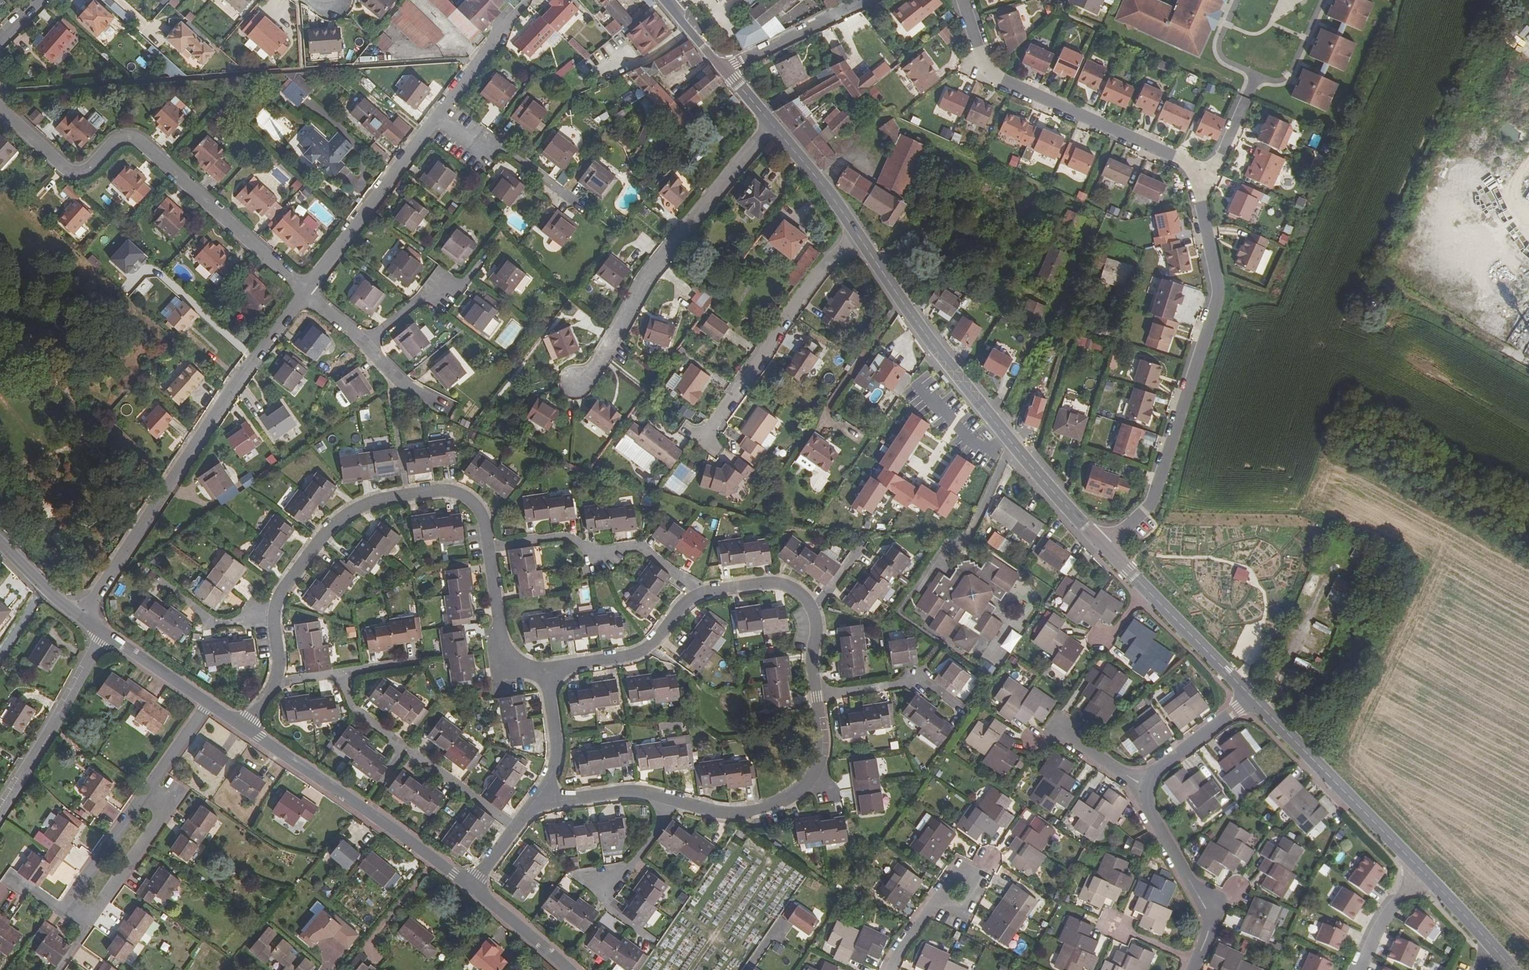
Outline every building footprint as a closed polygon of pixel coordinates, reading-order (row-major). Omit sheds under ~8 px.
[(156,8),(161,13),(169,4),(172,0),(163,0),(156,8)] [(241,13),(252,0),(225,0),(241,13)] [(361,7),(376,26),(392,13),(382,0),(370,0),(361,7)] [(458,10),(447,0),(428,0),(471,40),(480,30),(458,10)] [(458,10),(480,30),(484,25),(487,28),(496,18),(501,12),(498,9),(507,0),(467,0),(458,10)] [(540,16),(553,29),(555,31),(571,15),(569,13),(575,6),(568,0),(552,0),(554,2),(551,5),(540,16)] [(653,0),(597,0),(615,21),(605,30),(613,39),(627,27),(641,16),(655,4),(653,0)] [(753,10),(748,14),(753,19),(769,38),(776,34),(768,24),(796,0),(765,0),(753,10)] [(826,0),(823,2),(826,9),(846,0),(826,0)] [(902,9),(893,16),(907,34),(934,12),(923,0),(921,0),(917,3),(915,1),(908,6),(903,10),(902,9)] [(1068,4),(1096,16),(1103,0),(1070,0),(1068,4)] [(1176,10),(1152,0),(1126,0),(1116,21),(1125,25),(1128,31),(1135,29),(1199,58),(1211,30),(1215,32),(1217,27),(1213,25),(1217,16),(1221,18),(1223,13),(1219,11),(1223,3),(1227,4),(1229,0),(1180,0),(1176,10)] [(1337,1),(1336,4),(1339,5),(1337,9),(1332,7),(1327,17),(1342,24),(1347,26),(1362,33),(1370,15),(1365,13),(1370,3),(1363,0),(1336,0),(1337,1)] [(79,20),(97,36),(114,18),(95,1),(79,20)] [(421,51),(425,46),(423,44),(428,39),(430,41),(435,46),(436,45),(444,36),(407,1),(398,11),(404,16),(394,25),(421,51)] [(1374,5),(1370,3),(1365,13),(1370,15),(1374,5)] [(571,15),(577,8),(575,6),(569,13),(571,15)] [(1027,40),(1017,11),(997,18),(1002,32),(999,32),(1002,40),(1004,39),(1010,55),(1027,40)] [(289,37),(259,12),(243,32),(273,57),(289,37)] [(844,20),(849,34),(867,27),(862,13),(844,20)] [(644,56),(671,34),(654,14),(645,21),(641,16),(627,27),(631,32),(627,35),(644,56)] [(553,29),(538,15),(512,43),(528,57),(553,29)] [(64,43),(72,35),(68,32),(72,27),(61,17),(34,47),(51,62),(66,45),(64,43)] [(743,51),(769,38),(753,19),(735,34),(743,51)] [(168,40),(178,49),(182,43),(188,48),(195,54),(193,56),(204,65),(215,52),(205,43),(204,44),(197,37),(197,36),(182,23),(168,40)] [(1347,26),(1342,24),(1337,36),(1342,38),(1347,26)] [(309,32),(311,52),(340,50),(339,30),(309,32)] [(1337,36),(1322,30),(1317,40),(1320,41),(1318,44),(1321,45),(1319,49),(1314,47),(1310,57),(1324,64),(1329,66),(1344,73),(1352,55),(1347,53),(1352,43),(1342,38),(1337,36)] [(74,37),(72,35),(64,43),(66,45),(74,37)] [(374,44),(384,55),(394,46),(383,36),(374,44)] [(570,37),(566,42),(587,61),(591,57),(570,37)] [(702,61),(698,53),(697,54),(689,40),(688,41),(678,47),(688,62),(691,67),(702,61)] [(183,53),(188,48),(182,43),(178,49),(183,53)] [(1356,45),(1352,43),(1347,53),(1352,55),(1356,45)] [(1046,74),(1054,56),(1030,45),(1022,63),(1033,68),(1046,74)] [(186,77),(152,46),(145,54),(171,78),(186,77)] [(838,65),(845,61),(848,60),(841,46),(832,51),(838,65)] [(665,76),(688,62),(678,47),(654,62),(663,76),(665,76)] [(1054,72),(1060,75),(1061,73),(1067,75),(1074,78),(1083,57),(1064,49),(1054,72)] [(924,53),(902,70),(921,94),(939,80),(934,75),(936,74),(931,68),(928,65),(931,62),(924,53)] [(810,78),(804,68),(803,68),(797,56),(778,65),(789,88),(810,78)] [(803,107),(805,106),(843,85),(854,101),(866,91),(878,82),(871,74),(860,83),(857,80),(845,61),(838,65),(843,72),(836,77),(774,111),(792,133),(806,121),(796,107),(797,106),(803,107)] [(1106,70),(1087,62),(1078,82),(1089,87),(1089,88),(1097,92),(1106,70)] [(646,95),(656,85),(651,77),(648,72),(654,67),(652,63),(626,74),(646,95)] [(574,64),(552,82),(556,86),(578,68),(574,64)] [(1324,64),(1319,76),(1324,79),(1329,66),(1324,64)] [(722,82),(708,66),(706,68),(697,76),(700,80),(682,96),(681,95),(677,99),(688,112),(722,82)] [(1319,76),(1304,70),(1299,80),(1302,81),(1300,84),(1303,86),(1301,89),(1296,87),(1292,97),(1326,113),(1334,95),(1329,93),(1334,83),(1324,79),(1319,76)] [(860,83),(871,74),(868,71),(857,80),(860,83)] [(305,80),(305,73),(285,75),(306,94),(313,87),(305,80)] [(496,106),(500,109),(501,110),(517,89),(496,73),(482,91),(497,103),(495,106),(496,106)] [(416,99),(424,88),(410,77),(395,96),(412,109),(419,102),(416,99)] [(1135,89),(1110,78),(1101,98),(1108,102),(1109,101),(1126,108),(1135,89)] [(363,79),(360,85),(370,91),(374,84),(363,79)] [(1338,85),(1334,83),(1329,93),(1334,95),(1338,85)] [(297,106),(305,97),(290,84),(282,93),(297,106)] [(656,85),(646,95),(663,113),(674,102),(656,85)] [(1163,93),(1145,85),(1136,105),(1143,109),(1147,111),(1145,114),(1152,117),(1163,93)] [(427,91),(424,88),(416,99),(419,102),(427,91)] [(947,90),(939,108),(960,118),(969,98),(962,94),(961,96),(956,94),(947,90)] [(497,103),(482,91),(480,94),(495,106),(497,103)] [(734,96),(723,105),(729,112),(739,103),(734,96)] [(153,119),(159,125),(164,130),(162,132),(169,138),(187,118),(186,117),(191,111),(176,97),(171,102),(169,101),(153,119)] [(519,119),(534,131),(548,112),(527,97),(511,118),(512,119),(516,122),(517,122),(519,119)] [(983,102),(976,98),(966,120),(984,128),(993,108),(982,103),(983,102)] [(405,135),(364,99),(351,114),(378,139),(382,135),(395,146),(405,135)] [(674,102),(663,113),(684,135),(698,124),(691,116),(688,119),(674,102)] [(1166,103),(1158,120),(1166,124),(1167,121),(1176,125),(1175,129),(1185,134),(1193,115),(1166,103)] [(813,116),(805,106),(803,107),(797,106),(796,107),(806,121),(813,116)] [(35,110),(27,118),(35,125),(43,118),(35,110)] [(827,127),(835,136),(836,137),(852,121),(843,111),(840,114),(837,117),(827,125),(827,127)] [(594,118),(597,124),(609,117),(606,112),(594,118)] [(837,117),(833,112),(823,120),(827,125),(837,117)] [(1205,136),(1217,141),(1226,122),(1205,113),(1195,136),(1203,139),(1205,136)] [(1029,124),(1007,114),(999,132),(1020,141),(1019,143),(1027,147),(1027,146),(1034,129),(1027,126),(1029,124)] [(62,132),(72,142),(79,149),(95,132),(77,115),(71,121),(66,116),(54,129),(60,134),(62,132)] [(1290,126),(1269,117),(1265,126),(1264,125),(1261,132),(1262,133),(1258,141),(1279,151),(1284,149),(1292,131),(1290,126)] [(532,134),(534,131),(519,119),(517,122),(532,134)] [(890,121),(897,130),(899,129),(892,119),(890,121)] [(798,141),(812,128),(806,121),(792,133),(798,141)] [(912,150),(900,135),(897,130),(890,121),(880,129),(893,149),(878,184),(905,196),(923,156),(912,150)] [(835,136),(827,127),(818,135),(826,145),(835,136)] [(804,148),(818,135),(812,128),(798,141),(804,148)] [(1042,131),(1035,128),(1034,129),(1027,146),(1034,150),(1033,151),(1055,161),(1064,140),(1042,130),(1042,131)] [(340,161),(353,147),(337,133),(328,143),(313,129),(300,144),(307,151),(303,156),(312,164),(317,159),(321,163),(318,166),(333,179),(345,165),(340,161)] [(70,144),(72,142),(62,132),(60,134),(70,144)] [(954,132),(950,141),(958,144),(962,136),(954,132)] [(557,167),(561,171),(562,171),(578,149),(557,134),(544,152),(558,163),(556,166),(557,167)] [(17,151),(0,135),(0,170),(17,151)] [(818,135),(804,148),(824,172),(835,161),(834,156),(826,145),(818,135)] [(922,145),(924,141),(917,138),(915,142),(900,135),(912,150),(923,156),(927,148),(922,145)] [(204,164),(201,167),(213,178),(226,163),(221,159),(226,153),(207,136),(192,154),(194,156),(204,164)] [(771,141),(762,152),(769,158),(777,148),(771,141)] [(1077,147),(1069,143),(1063,158),(1069,161),(1067,167),(1086,176),(1094,158),(1076,149),(1077,147)] [(377,146),(371,152),(383,163),(388,156),(377,146)] [(1285,160),(1258,148),(1255,156),(1257,157),(1252,168),(1250,167),(1245,178),(1272,189),(1285,160)] [(558,163),(544,152),(541,155),(556,166),(558,163)] [(1011,155),(1008,165),(1016,167),(1019,158),(1011,155)] [(204,164),(194,156),(191,158),(201,167),(204,164)] [(427,176),(439,161),(436,159),(424,174),(427,176)] [(1132,171),(1109,160),(1101,176),(1125,187),(1132,171)] [(424,175),(420,179),(441,196),(457,175),(439,161),(427,176),(424,174),(424,175)] [(586,184),(601,195),(615,178),(594,162),(578,183),(579,183),(584,187),(586,184)] [(138,175),(134,172),(127,165),(112,183),(130,199),(132,197),(139,204),(152,189),(145,183),(148,179),(140,172),(138,175)] [(41,186),(54,175),(48,168),(35,180),(41,186)] [(836,186),(864,206),(881,217),(880,219),(891,227),(904,206),(848,169),(836,186)] [(502,179),(491,194),(510,208),(526,187),(505,170),(499,177),(502,179)] [(659,193),(678,208),(689,194),(680,186),(682,182),(673,175),(659,193)] [(1166,187),(1140,175),(1132,192),(1158,204),(1166,187)] [(488,192),(491,194),(502,179),(499,177),(488,192)] [(758,219),(775,196),(755,181),(754,181),(748,177),(744,184),(748,188),(744,194),(740,192),(735,199),(738,202),(737,203),(746,210),(744,214),(749,220),(753,220),(755,217),(758,219)] [(244,201),(255,211),(262,217),(277,200),(259,183),(254,189),(248,184),(235,198),(242,203),(244,201)] [(77,192),(68,184),(63,189),(72,198),(77,192)] [(599,199),(601,195),(586,184),(584,187),(599,199)] [(1264,195),(1243,185),(1240,192),(1238,191),(1234,200),(1236,201),(1234,206),(1232,204),(1228,213),(1248,222),(1258,201),(1260,202),(1264,195)] [(1076,200),(1084,202),(1087,194),(1078,191),(1076,200)] [(81,196),(77,192),(73,197),(75,199),(76,201),(81,196)] [(405,204),(394,219),(413,233),(429,212),(408,196),(403,202),(405,204)] [(172,207),(174,204),(168,198),(155,213),(160,217),(155,223),(174,239),(189,222),(182,216),(172,207)] [(75,199),(69,205),(71,207),(67,212),(58,221),(73,235),(92,215),(76,201),(75,199)] [(307,209),(326,227),(335,218),(316,200),(307,209)] [(253,213),(255,211),(244,201),(242,203),(253,213)] [(392,217),(394,219),(405,204),(403,202),(392,217)] [(172,207),(182,216),(185,213),(174,204),(172,207)] [(1112,206),(1109,212),(1117,216),(1120,209),(1112,206)] [(561,218),(563,215),(562,214),(557,210),(541,232),(562,247),(575,229),(561,218)] [(303,253),(317,236),(288,211),(270,232),(281,241),(284,237),(295,247),(303,253)] [(1083,218),(1068,211),(1062,225),(1077,232),(1083,218)] [(1175,211),(1155,216),(1160,238),(1154,239),(1156,246),(1175,242),(1174,235),(1180,234),(1178,227),(1180,226),(1178,218),(1177,218),(1175,211)] [(578,226),(563,215),(561,218),(575,229),(578,226)] [(791,258),(806,238),(776,216),(761,236),(791,258)] [(455,262),(461,267),(477,245),(456,229),(443,248),(457,259),(455,262)] [(1270,241),(1252,233),(1248,241),(1247,240),(1243,248),(1241,247),(1238,256),(1239,257),(1236,264),(1255,273),(1270,241)] [(284,237),(281,241),(292,250),(295,247),(284,237)] [(1105,240),(1097,237),(1096,242),(1103,245),(1105,240)] [(211,242),(210,243),(205,238),(194,249),(199,254),(195,259),(213,275),(217,270),(226,278),(236,266),(228,259),(231,255),(224,249),(222,251),(211,242)] [(122,274),(141,254),(126,240),(107,260),(122,274)] [(1180,249),(1179,241),(1162,245),(1163,253),(1166,252),(1171,275),(1191,271),(1186,248),(1180,249)] [(786,280),(795,287),(819,254),(810,247),(786,280)] [(457,259),(443,248),(440,251),(455,262),(457,259)] [(1045,263),(1061,270),(1068,255),(1051,248),(1045,263)] [(410,279),(421,264),(403,250),(387,271),(408,287),(409,286),(412,282),(412,281),(410,279)] [(91,255),(87,259),(96,268),(100,263),(91,255)] [(630,271),(611,256),(597,274),(616,288),(630,271)] [(496,275),(508,261),(505,259),(494,273),(496,275)] [(1125,289),(1132,267),(1108,260),(1101,281),(1125,289)] [(515,289),(525,275),(526,274),(508,261),(496,275),(494,273),(493,274),(489,279),(489,280),(510,296),(515,289)] [(1055,283),(1061,270),(1045,263),(1039,276),(1055,283)] [(410,279),(412,281),(423,266),(421,264),(410,279)] [(226,278),(217,270),(213,275),(211,277),(212,278),(211,279),(217,285),(218,283),(219,285),(226,278)] [(256,283),(258,281),(252,274),(239,289),(245,293),(239,299),(257,315),(273,298),(267,293),(256,283)] [(525,275),(515,289),(521,293),(531,280),(525,275)] [(1182,286),(1162,279),(1150,315),(1171,322),(1177,304),(1180,305),(1183,297),(1179,296),(1182,286)] [(373,308),(384,294),(366,280),(350,301),(371,317),(375,312),(376,311),(373,308)] [(256,283),(267,293),(270,291),(258,281),(256,283)] [(826,316),(836,322),(840,325),(853,307),(857,310),(864,299),(844,286),(831,305),(828,304),(822,313),(826,316)] [(954,315),(962,302),(939,287),(932,298),(926,295),(919,307),(924,310),(929,303),(940,310),(938,314),(949,321),(954,315)] [(373,308),(376,311),(387,296),(384,294),(373,308)] [(483,332),(494,317),(498,312),(477,295),(472,301),(475,304),(464,319),(482,333),(483,332)] [(161,313),(168,319),(183,302),(176,296),(161,313)] [(962,302),(954,315),(960,319),(967,309),(973,312),(978,303),(966,296),(962,302)] [(711,304),(712,302),(708,299),(702,307),(706,310),(711,304)] [(475,304),(472,301),(471,301),(460,316),(464,319),(475,304)] [(1029,301),(1023,314),(1039,321),(1045,308),(1029,301)] [(184,302),(167,320),(181,333),(198,315),(184,302)] [(704,313),(691,303),(687,310),(700,320),(704,313)] [(730,329),(712,315),(701,330),(718,344),(730,329)] [(831,328),(836,322),(826,316),(822,322),(831,328)] [(494,317),(483,332),(487,335),(487,337),(488,338),(490,338),(492,336),(492,334),(498,326),(500,325),(502,323),(502,322),(500,320),(498,321),(494,317)] [(1176,332),(1178,324),(1171,322),(1155,317),(1145,346),(1166,353),(1173,331),(1176,332)] [(980,329),(963,318),(952,335),(969,347),(980,329)] [(675,327),(650,319),(644,339),(668,347),(675,327)] [(401,343),(413,358),(430,344),(414,323),(393,340),(394,341),(397,346),(401,343)] [(302,341),(313,326),(311,324),(299,339),(302,341)] [(1110,330),(1096,325),(1093,333),(1107,337),(1110,330)] [(302,341),(299,339),(295,345),(315,361),(331,340),(313,326),(302,341)] [(579,351),(569,327),(549,335),(559,359),(579,351)] [(1085,347),(1086,339),(1079,337),(1077,346),(1085,347)] [(409,361),(413,358),(401,343),(397,346),(409,361)] [(818,358),(801,347),(797,354),(798,355),(786,372),(800,383),(818,358)] [(994,348),(983,368),(996,374),(995,375),(1002,378),(1014,357),(994,348)] [(438,374),(449,388),(467,373),(451,353),(430,369),(431,371),(435,376),(438,374)] [(913,377),(878,354),(869,368),(865,365),(853,381),(865,390),(873,378),(886,387),(895,393),(900,397),(913,377)] [(285,363),(274,378),(292,392),(308,371),(287,355),(282,361),(285,363)] [(1108,368),(1116,369),(1118,357),(1111,356),(1108,368)] [(1161,367),(1140,360),(1133,382),(1157,389),(1159,382),(1157,381),(1161,367)] [(271,376),(274,378),(285,363),(282,361),(271,376)] [(197,384),(203,376),(189,364),(164,392),(179,405),(186,398),(185,397),(190,391),(191,392),(198,385),(197,384)] [(695,395),(698,391),(708,377),(693,366),(673,391),(694,406),(700,398),(695,395)] [(360,376),(363,373),(359,369),(358,368),(335,383),(351,405),(370,391),(360,376)] [(373,389),(363,373),(360,376),(370,391),(373,389)] [(446,390),(449,388),(438,374),(435,376),(446,390)] [(319,375),(314,384),(323,388),(327,380),(319,375)] [(895,393),(886,387),(885,390),(894,396),(895,393)] [(1155,395),(1134,388),(1125,417),(1148,425),(1151,415),(1149,414),(1155,395)] [(560,412),(538,399),(527,417),(548,431),(560,412)] [(598,401),(586,417),(607,433),(621,415),(609,406),(607,408),(598,401)] [(268,417),(284,406),(282,403),(266,414),(268,417)] [(163,428),(167,423),(172,417),(158,404),(141,423),(157,438),(165,430),(163,428)] [(268,417),(266,414),(260,418),(275,440),(297,425),(284,406),(268,417)] [(760,447),(777,421),(759,408),(742,433),(747,438),(741,448),(759,462),(766,452),(760,447)] [(368,410),(359,411),(360,421),(369,420),(368,410)] [(1087,418),(1060,410),(1054,432),(1080,440),(1087,418)] [(903,509),(907,503),(923,514),(926,509),(944,520),(958,498),(954,496),(973,466),(957,456),(934,493),(919,484),(917,487),(897,475),(929,424),(912,414),(880,465),(883,467),(874,481),(870,478),(853,504),(869,514),(884,491),(892,496),(890,500),(903,509)] [(228,439),(240,458),(262,443),(246,421),(240,426),(242,429),(228,439)] [(1144,431),(1121,424),(1112,453),(1132,459),(1138,438),(1142,440),(1144,431)] [(225,436),(228,439),(242,429),(240,426),(225,436)] [(681,454),(671,447),(671,445),(645,426),(633,443),(670,470),(681,454)] [(871,439),(858,430),(854,437),(867,446),(871,439)] [(824,441),(814,434),(802,454),(819,465),(829,471),(840,454),(829,447),(823,443),(824,441)] [(429,448),(432,466),(456,463),(453,440),(428,443),(429,448)] [(404,452),(408,473),(432,470),(432,466),(429,448),(404,452)] [(366,455),(370,481),(377,480),(377,476),(400,473),(397,450),(366,455)] [(464,472),(484,486),(487,483),(497,469),(477,454),(464,472)] [(819,465),(802,454),(796,462),(811,471),(815,470),(819,465)] [(362,482),(370,481),(366,455),(340,459),(343,481),(362,479),(362,482)] [(737,487),(744,478),(749,481),(756,471),(739,459),(732,469),(726,464),(721,471),(706,467),(700,487),(718,493),(718,494),(726,496),(734,495),(738,488),(737,487)] [(682,462),(663,487),(678,498),(697,474),(682,462)] [(205,483),(215,498),(234,484),(220,463),(197,478),(202,485),(205,483)] [(497,469),(487,483),(506,497),(519,480),(500,465),(497,469)] [(1103,470),(1092,466),(1085,490),(1112,499),(1119,478),(1103,472),(1103,470)] [(243,487),(252,481),(247,474),(238,480),(243,487)] [(318,474),(303,494),(317,504),(321,507),(336,487),(318,474)] [(1130,483),(1118,480),(1115,491),(1126,495),(1130,483)] [(212,500),(215,498),(205,483),(202,485),(212,500)] [(303,494),(299,491),(285,510),(303,523),(317,504),(303,494)] [(547,499),(547,495),(523,499),(526,520),(550,517),(547,499)] [(572,496),(547,499),(550,517),(551,521),(575,518),(572,496)] [(1010,529),(1024,511),(1004,498),(1000,502),(998,500),(994,506),(996,507),(990,515),(1010,529)] [(609,509),(608,505),(584,508),(587,530),(611,526),(609,509)] [(634,506),(609,509),(611,526),(612,531),(637,528),(634,506)] [(1043,525),(1024,511),(1010,529),(1031,543),(1037,535),(1041,529),(1043,525)] [(436,518),(435,515),(411,518),(414,540),(439,537),(436,518)] [(460,515),(436,518),(439,537),(439,541),(464,538),(460,515)] [(275,516),(260,536),(264,539),(278,549),(293,529),(275,516)] [(652,535),(672,550),(675,546),(686,532),(666,517),(652,535)] [(367,543),(381,553),(384,555),(399,536),(381,523),(367,543)] [(686,532),(675,546),(695,561),(708,543),(688,528),(686,532)] [(984,531),(979,529),(976,536),(981,538),(984,531)] [(996,551),(1004,539),(999,536),(991,547),(996,551)] [(791,538),(781,552),(787,555),(784,560),(804,574),(806,571),(817,556),(791,538)] [(278,549),(264,539),(249,558),(267,572),(282,552),(278,549)] [(743,544),(742,539),(719,543),(722,565),(746,561),(743,544)] [(1009,543),(1004,539),(996,551),(1001,554),(1009,543)] [(363,540),(345,564),(356,572),(363,577),(381,553),(367,543),(363,540)] [(768,541),(743,544),(746,561),(746,565),(771,562),(768,541)] [(1059,571),(1062,566),(1069,555),(1048,541),(1037,557),(1059,571)] [(821,554),(819,553),(817,556),(806,571),(826,585),(839,567),(834,563),(841,554),(827,545),(821,554)] [(536,572),(532,547),(510,550),(514,575),(518,574),(536,572)] [(879,558),(875,564),(892,577),(896,571),(899,573),(909,559),(892,547),(882,560),(879,558)] [(778,556),(784,560),(787,555),(781,552),(778,556)] [(212,576),(230,589),(245,568),(227,554),(212,576)] [(1076,559),(1069,555),(1062,566),(1068,571),(1076,559)] [(1019,576),(989,556),(981,569),(978,567),(977,564),(974,564),(974,562),(969,562),(969,560),(961,562),(961,564),(957,565),(958,568),(955,568),(955,571),(950,579),(939,572),(916,607),(935,619),(929,628),(946,638),(957,621),(964,610),(971,615),(969,619),(978,624),(975,629),(980,633),(991,640),(1002,623),(990,615),(995,607),(988,602),(992,595),(1000,600),(1006,591),(1008,592),(1019,576)] [(339,559),(336,563),(353,576),(356,572),(345,564),(339,559)] [(446,565),(450,595),(468,593),(472,592),(468,568),(467,568),(466,562),(446,565)] [(655,595),(669,575),(651,562),(637,582),(641,585),(655,595)] [(353,576),(336,563),(321,583),(335,593),(339,596),(353,576)] [(892,577),(875,564),(870,570),(873,572),(863,586),(876,595),(880,599),(891,584),(888,582),(892,577)] [(536,572),(518,574),(522,598),(543,595),(540,571),(536,572)] [(214,610),(230,589),(212,576),(206,583),(197,595),(196,597),(214,610)] [(197,595),(206,583),(200,578),(197,583),(195,582),(194,584),(194,586),(191,591),(197,595)] [(320,613),(335,593),(321,583),(318,580),(303,600),(320,613)] [(1083,617),(1096,596),(1074,582),(1063,599),(1073,605),(1066,615),(1079,624),(1083,617)] [(863,586),(859,583),(848,597),(846,595),(841,601),(859,614),(863,608),(865,610),(876,595),(863,586)] [(655,595),(641,585),(626,605),(643,618),(658,598),(655,595)] [(1100,591),(1096,596),(1083,617),(1095,626),(1100,616),(1111,623),(1122,605),(1100,591)] [(444,621),(454,620),(455,626),(461,625),(468,624),(468,618),(473,617),(472,609),(470,609),(468,593),(450,595),(446,595),(449,614),(444,614),(444,621)] [(156,625),(167,611),(147,597),(135,614),(154,628),(156,625)] [(10,610),(0,602),(0,624),(10,610)] [(760,611),(760,606),(735,610),(738,631),(763,628),(760,611)] [(189,622),(169,607),(167,611),(156,625),(176,640),(189,622)] [(785,607),(760,611),(763,628),(764,632),(788,628),(785,607)] [(964,610),(957,621),(963,625),(978,635),(980,633),(975,629),(978,624),(969,619),(971,615),(964,610)] [(572,619),(576,640),(582,640),(581,636),(599,634),(596,617),(596,611),(578,614),(578,618),(572,619)] [(1331,617),(1323,613),(1320,619),(1327,624),(1331,617)] [(547,619),(546,614),(529,617),(530,621),(522,622),(525,643),(532,642),(532,639),(550,636),(547,619)] [(599,634),(600,638),(616,636),(617,639),(625,638),(621,616),(614,617),(614,614),(596,617),(599,634)] [(1034,641),(1056,655),(1067,637),(1059,632),(1064,622),(1052,614),(1034,641)] [(576,640),(572,619),(564,620),(564,616),(547,619),(550,636),(550,641),(567,638),(567,641),(576,640)] [(707,616),(692,636),(695,638),(709,648),(724,628),(707,616)] [(392,643),(422,638),(421,631),(419,617),(389,621),(390,626),(392,643)] [(1154,635),(1132,620),(1120,638),(1130,645),(1125,654),(1137,662),(1150,641),(1154,635)] [(296,624),(300,649),(304,649),(322,646),(318,621),(296,624)] [(1003,624),(993,640),(1000,645),(1011,629),(1003,624)] [(462,631),(461,625),(455,626),(442,628),(443,634),(442,634),(445,659),(450,658),(466,656),(463,631),(462,631)] [(861,625),(839,628),(843,652),(860,650),(865,649),(861,625)] [(968,651),(978,635),(963,625),(953,641),(968,651)] [(392,643),(390,626),(366,629),(369,651),(392,647),(392,643)] [(354,638),(354,628),(345,628),(345,638),(354,638)] [(1009,629),(1000,648),(1012,653),(1020,635),(1009,629)] [(1067,637),(1056,655),(1052,660),(1068,670),(1083,648),(1067,637)] [(47,671),(61,649),(43,638),(30,659),(47,671)] [(709,648),(695,638),(680,659),(698,672),(713,651),(709,648)] [(892,668),(918,664),(914,638),(889,642),(892,668)] [(204,643),(207,665),(232,662),(229,644),(228,640),(204,643)] [(253,640),(229,644),(232,662),(232,666),(256,662),(253,640)] [(1172,656),(1150,641),(1137,662),(1133,668),(1145,676),(1150,667),(1160,673),(1172,656)] [(322,646),(304,649),(307,672),(330,669),(326,645),(322,646)] [(843,652),(838,653),(842,677),(864,675),(860,650),(843,652)] [(471,655),(466,656),(450,658),(453,682),(474,679),(471,655)] [(765,659),(768,683),(786,680),(790,680),(787,656),(765,659)] [(970,675),(950,660),(934,681),(955,696),(970,675)] [(1086,679),(1091,683),(1112,698),(1126,677),(1126,676),(1110,664),(1103,674),(1094,668),(1086,679)] [(125,696),(134,702),(142,690),(127,680),(125,683),(110,674),(97,692),(118,707),(125,696)] [(651,680),(650,675),(627,679),(630,700),(654,697),(651,680)] [(654,697),(655,701),(679,698),(676,677),(651,680),(654,697)] [(1112,698),(1117,701),(1131,680),(1126,677),(1112,698)] [(1011,720),(1015,715),(1030,694),(1007,678),(995,696),(1006,703),(1000,712),(1011,720)] [(369,698),(388,713),(391,709),(402,696),(382,680),(369,698)] [(768,683),(764,684),(768,709),(789,706),(786,680),(768,683)] [(591,684),(592,689),(595,706),(619,702),(616,681),(591,684)] [(1112,698),(1091,683),(1083,696),(1092,702),(1085,712),(1102,723),(1117,701),(1112,698)] [(1176,696),(1192,717),(1207,705),(1191,684),(1176,696)] [(1030,694),(1015,715),(1027,724),(1033,714),(1043,721),(1055,703),(1033,688),(1030,694)] [(595,706),(592,689),(568,692),(571,714),(595,711),(595,706)] [(142,690),(134,702),(142,708),(134,718),(156,733),(169,714),(155,705),(158,700),(142,690)] [(1162,707),(1176,696),(1173,691),(1158,702),(1162,707)] [(405,692),(402,696),(391,709),(411,724),(424,706),(405,692)] [(522,695),(500,698),(504,723),(509,722),(525,720),(522,695)] [(902,713),(922,727),(932,714),(935,709),(915,695),(902,713)] [(1178,728),(1192,717),(1176,696),(1162,707),(1178,728)] [(310,701),(309,697),(285,700),(288,722),(312,719),(310,701)] [(334,698),(310,701),(312,719),(313,723),(337,719),(334,698)] [(22,733),(35,711),(19,700),(5,722),(22,733)] [(863,712),(866,729),(890,726),(887,704),(863,707),(863,712)] [(428,710),(424,707),(412,723),(416,726),(428,710)] [(866,729),(863,712),(839,715),(842,737),(867,734),(866,729)] [(1140,724),(1156,744),(1171,733),(1155,712),(1140,724)] [(952,728),(932,714),(922,727),(919,731),(940,745),(952,728)] [(428,736),(447,751),(458,737),(461,733),(441,719),(428,736)] [(525,720),(509,722),(512,746),(534,743),(530,719),(525,720)] [(987,754),(1002,733),(1005,728),(994,720),(987,729),(977,722),(965,739),(987,754)] [(1156,744),(1140,724),(1126,735),(1127,736),(1137,748),(1142,755),(1156,744)] [(334,745),(354,759),(365,745),(368,741),(348,726),(334,745)] [(1002,733),(987,754),(983,759),(1005,775),(1017,758),(1007,751),(1014,742),(1002,733)] [(1229,774),(1249,759),(1255,755),(1238,733),(1221,746),(1229,756),(1220,762),(1229,774)] [(1267,740),(1263,735),(1253,743),(1258,749),(1267,740)] [(1131,753),(1137,748),(1127,736),(1121,740),(1131,753)] [(447,751),(445,754),(465,769),(478,752),(458,737),(447,751)] [(630,741),(625,742),(629,763),(634,762),(630,741)] [(629,763),(625,742),(601,745),(602,750),(604,766),(629,763)] [(664,765),(662,748),(661,743),(636,747),(640,769),(664,765)] [(227,758),(206,744),(195,760),(216,774),(227,758)] [(372,778),(382,764),(385,760),(365,745),(354,759),(351,763),(372,778)] [(686,745),(662,748),(664,765),(665,770),(689,766),(686,745)] [(605,771),(604,766),(602,750),(574,754),(577,775),(605,771)] [(1066,792),(1075,779),(1065,773),(1072,763),(1055,751),(1040,774),(1045,777),(1066,792)] [(481,756),(477,752),(465,768),(470,772),(481,756)] [(508,755),(493,774),(497,777),(511,787),(526,767),(508,755)] [(850,762),(854,788),(879,784),(875,758),(850,762)] [(1264,779),(1249,759),(1229,774),(1224,778),(1232,790),(1241,783),(1248,792),(1264,779)] [(702,786),(726,782),(724,765),(723,761),(699,765),(702,786)] [(749,762),(724,765),(726,782),(727,787),(752,783),(749,762)] [(387,768),(382,764),(372,778),(377,782),(387,768)] [(263,783),(243,769),(232,785),(253,799),(263,783)] [(1207,784),(1198,773),(1190,779),(1182,769),(1165,782),(1166,784),(1181,803),(1187,799),(1207,784)] [(112,783),(95,771),(80,792),(89,799),(84,807),(96,816),(107,801),(103,798),(112,783)] [(388,789),(408,803),(410,800),(421,785),(401,771),(388,789)] [(1269,794),(1282,807),(1300,788),(1289,776),(1269,794)] [(500,810),(515,790),(511,787),(497,777),(482,797),(500,810)] [(1071,795),(1066,792),(1045,777),(1030,799),(1047,811),(1055,801),(1064,807),(1071,795)] [(1212,780),(1207,784),(1187,799),(1203,820),(1220,807),(1213,798),(1221,791),(1212,780)] [(421,785),(410,800),(431,814),(443,797),(424,782),(421,785)] [(879,784),(854,788),(858,814),(883,810),(879,784)] [(1175,808),(1181,803),(1166,784),(1160,788),(1175,808)] [(978,809),(999,823),(1004,827),(1012,816),(1003,809),(1010,799),(993,788),(978,809)] [(1295,820),(1314,802),(1300,788),(1282,807),(1295,820)] [(1103,799),(1094,793),(1086,805),(1107,819),(1112,822),(1127,800),(1110,789),(1103,799)] [(299,801),(286,792),(273,811),(294,825),(300,815),(309,821),(317,808),(302,798),(299,801)] [(1086,805),(1081,801),(1072,813),(1082,820),(1075,829),(1091,841),(1107,819),(1086,805)] [(1314,802),(1295,820),(1308,834),(1327,816),(1314,802)] [(475,805),(461,825),(475,836),(478,838),(493,819),(475,805)] [(981,829),(990,835),(999,823),(978,809),(973,805),(958,827),(974,839),(981,829)] [(184,827),(202,839),(218,817),(202,806),(196,816),(193,814),(184,827)] [(1065,822),(1071,826),(1077,817),(1071,813),(1065,822)] [(49,851),(62,859),(72,845),(68,842),(78,828),(59,815),(45,836),(55,843),(49,851)] [(601,842),(601,846),(618,843),(618,839),(625,838),(622,817),(615,818),(615,822),(598,824),(601,842)] [(798,843),(822,839),(820,821),(819,817),(795,821),(798,843)] [(921,832),(943,848),(954,833),(932,817),(921,832)] [(844,818),(820,821),(822,839),(823,843),(847,840),(844,818)] [(1021,822),(1013,833),(1018,837),(1039,851),(1053,830),(1037,818),(1030,828),(1021,822)] [(598,824),(597,820),(590,821),(590,825),(574,827),(576,844),(577,849),(594,846),(594,843),(601,842),(598,824)] [(574,827),(573,823),(556,825),(555,822),(548,823),(551,845),(558,844),(558,847),(576,844),(574,827)] [(691,837),(671,822),(657,839),(678,854),(680,851),(691,837)] [(442,847),(457,858),(459,855),(460,856),(475,836),(461,825),(458,823),(442,843),(444,844),(442,847)] [(1218,846),(1239,859),(1245,862),(1252,850),(1243,844),(1249,834),(1231,823),(1218,846)] [(186,861),(202,839),(184,827),(175,839),(177,841),(170,850),(186,861)] [(933,863),(943,848),(921,832),(910,848),(933,863)] [(691,837),(680,851),(700,865),(713,848),(693,833),(691,837)] [(1039,851),(1018,837),(1010,849),(1019,856),(1012,866),(1029,877),(1044,855),(1039,851)] [(1269,843),(1261,856),(1267,859),(1288,872),(1302,849),(1285,839),(1279,849),(1269,843)] [(343,840),(330,855),(347,870),(360,854),(343,840)] [(1144,844),(1136,842),(1132,851),(1140,854),(1144,844)] [(1218,846),(1212,842),(1198,865),(1216,876),(1222,866),(1231,872),(1239,859),(1218,846)] [(529,846),(514,866),(517,869),(532,879),(547,859),(529,846)] [(62,859),(49,851),(43,859),(33,853),(19,872),(38,886),(47,872),(51,875),(62,859)] [(401,877),(370,852),(358,866),(389,891),(401,877)] [(1097,877),(1119,887),(1126,890),(1131,877),(1122,873),(1126,861),(1108,853),(1097,877)] [(1363,857),(1345,882),(1365,896),(1382,871),(1363,857)] [(1288,872),(1267,859),(1259,872),(1269,877),(1262,888),(1280,898),(1294,876),(1288,872)] [(1325,876),(1330,868),(1323,863),(1318,872),(1325,876)] [(889,879),(910,894),(921,879),(899,864),(889,879)] [(180,881),(161,867),(151,881),(147,879),(136,894),(150,903),(155,895),(165,902),(180,881)] [(532,879),(517,869),(503,888),(521,902),(536,882),(532,879)] [(649,871),(634,891),(638,894),(652,904),(667,884),(649,871)] [(1103,896),(1113,901),(1119,887),(1097,877),(1091,875),(1080,900),(1098,908),(1103,896)] [(1140,881),(1135,895),(1140,897),(1163,908),(1175,883),(1156,875),(1151,886),(1140,881)] [(900,909),(910,894),(889,879),(878,894),(900,909)] [(0,882),(0,904),(11,889),(0,882)] [(1004,899),(1026,915),(1036,900),(1014,884),(1004,899)] [(551,893),(542,906),(562,921),(565,917),(575,903),(555,888),(551,893)] [(1340,888),(1328,907),(1350,921),(1354,914),(1352,913),(1356,907),(1358,908),(1362,901),(1340,888)] [(684,904),(688,896),(680,892),(676,900),(684,904)] [(641,927),(655,907),(652,904),(638,894),(623,914),(641,927)] [(1163,908),(1140,897),(1135,911),(1145,915),(1140,926),(1159,935),(1170,911),(1163,908)] [(1249,916),(1273,926),(1280,909),(1256,898),(1249,916)] [(575,903),(565,917),(584,931),(597,914),(578,899),(575,903)] [(1026,915),(1004,899),(993,915),(1015,930),(1026,915)] [(788,920),(796,909),(790,905),(782,916),(788,920)] [(129,915),(121,928),(138,939),(153,917),(138,907),(132,916),(129,915)] [(808,936),(818,922),(797,907),(796,909),(788,920),(787,921),(808,936)] [(1407,918),(1402,925),(1422,939),(1433,924),(1414,910),(1407,919),(1407,918)] [(312,947),(317,941),(322,935),(330,933),(334,936),(347,948),(358,935),(334,915),(331,918),(324,911),(319,917),(317,915),(309,925),(311,926),(306,934),(303,932),(299,936),(312,947)] [(0,915),(0,949),(8,955),(21,936),(7,926),(10,922),(0,915)] [(1004,946),(1015,930),(993,915),(982,930),(1004,946)] [(1090,954),(1096,941),(1086,936),(1091,925),(1072,916),(1061,940),(1066,943),(1090,954)] [(1265,943),(1273,926),(1249,916),(1241,932),(1265,943)] [(434,938),(409,918),(398,931),(430,957),(435,950),(428,945),(434,938)] [(70,946),(56,937),(59,932),(44,921),(35,935),(43,940),(36,950),(56,965),(70,946)] [(1347,927),(1334,922),(1332,929),(1320,924),(1313,941),(1335,951),(1340,941),(1341,941),(1347,927)] [(847,963),(850,957),(859,933),(835,923),(827,941),(838,947),(834,957),(847,963)] [(311,926),(309,925),(303,932),(306,934),(311,926)] [(887,938),(862,927),(859,933),(850,957),(863,963),(868,953),(879,958),(887,938)] [(138,939),(121,928),(111,941),(113,942),(107,951),(122,962),(138,939)] [(276,934),(269,928),(260,939),(263,941),(260,944),(258,942),(251,951),(266,963),(273,954),(288,966),(285,969),(318,969),(319,969),(305,958),(296,969),(290,963),(295,957),(289,951),(292,947),(283,940),(274,950),(267,944),(276,934)] [(610,957),(620,942),(600,928),(587,945),(607,960),(610,957)] [(1409,968),(1418,948),(1394,937),(1391,944),(1392,945),(1389,952),(1388,951),(1385,958),(1409,968)] [(469,962),(479,969),(500,969),(506,962),(499,956),(501,953),(497,950),(499,948),(487,939),(469,962)] [(627,969),(640,969),(648,958),(623,939),(620,942),(610,957),(627,969)] [(785,948),(776,943),(772,950),(780,955),(785,948)] [(1090,954),(1066,943),(1056,968),(1060,969),(1078,969),(1080,965),(1090,969),(1096,956),(1090,954)] [(1113,964),(1126,969),(1145,969),(1153,953),(1134,944),(1129,955),(1119,950),(1113,964)] [(927,969),(942,969),(946,962),(948,956),(924,945),(916,964),(927,969)] [(1220,969),(1236,969),(1239,962),(1241,957),(1218,946),(1209,965),(1220,969)] [(361,952),(352,964),(355,966),(352,969),(368,969),(369,969),(362,963),(367,957),(361,952)] [(1300,969),(1329,969),(1331,965),(1307,954),(1300,969)] [(1107,961),(1103,969),(1126,969),(1113,964),(1107,961)] [(942,969),(964,969),(946,962),(942,969)]
